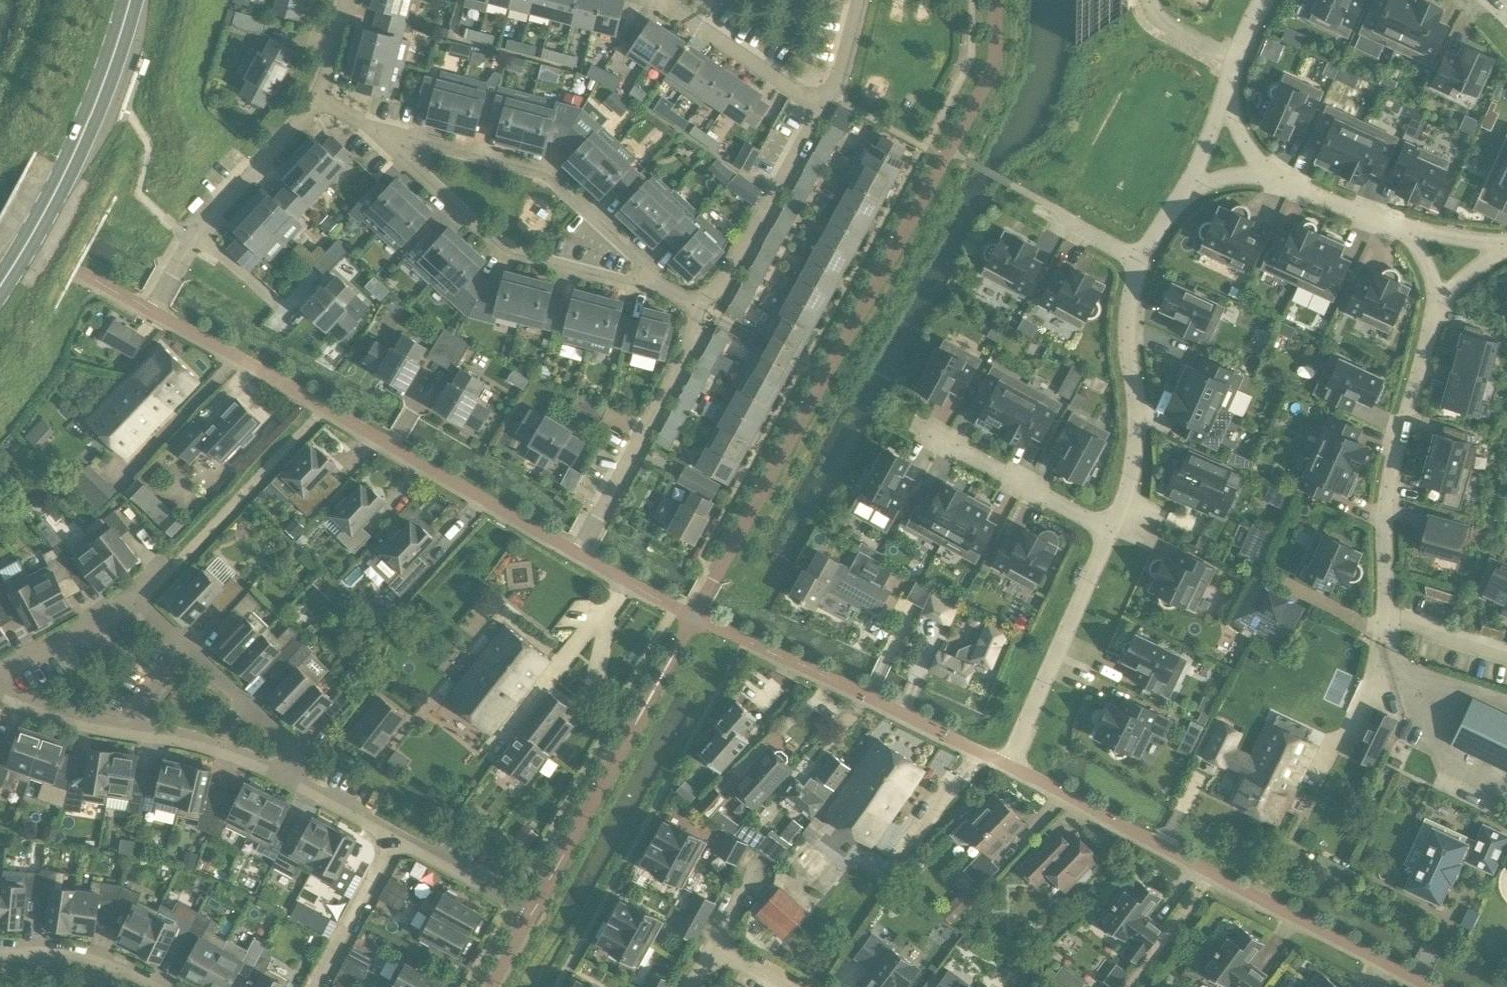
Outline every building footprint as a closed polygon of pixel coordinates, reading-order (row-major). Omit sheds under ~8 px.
[(276,12),(298,18),(303,0),(279,0),(276,12)] [(366,4),(380,8),(377,20),(404,26),(411,0),(367,0),(366,4)] [(510,5),(531,11),(534,0),(512,0),(510,5)] [(531,11),(552,16),(556,0),(534,0),(531,11)] [(552,16),(573,22),(579,0),(556,0),(552,16)] [(573,22),(594,27),(601,0),(579,0),(573,22)] [(620,0),(601,0),(594,27),(616,33),(624,1),(620,0)] [(1078,46),(1131,9),(1130,7),(1123,9),(1123,0),(1078,0),(1078,46)] [(1315,11),(1352,28),(1364,2),(1362,1),(1362,2),(1357,0),(1320,0),(1315,11)] [(1396,49),(1418,0),(1390,0),(1389,3),(1387,2),(1382,0),(1376,0),(1361,33),(1387,45),(1396,49)] [(1396,49),(1431,64),(1447,29),(1434,24),(1442,8),(1424,0),(1418,0),(1396,49)] [(268,19),(237,11),(228,9),(224,24),(264,34),(268,19)] [(404,26),(377,20),(374,31),(360,27),(354,51),(403,63),(409,40),(401,38),(404,26)] [(652,61),(671,33),(652,21),(630,54),(648,67),(652,61)] [(450,29),(441,27),(438,36),(448,39),(450,29)] [(478,41),(481,32),(467,28),(464,38),(478,41)] [(495,35),(481,32),(478,41),(493,45),(495,35)] [(670,73),(689,45),(671,33),(652,61),(653,61),(670,73)] [(285,65),(293,50),(273,39),(265,54),(262,52),(248,77),(252,79),(244,93),(264,104),(272,90),(275,91),(289,67),(285,65)] [(520,52),(523,42),(509,39),(506,48),(520,52)] [(454,40),(452,52),(472,57),(474,45),(454,40)] [(523,42),(520,52),(535,56),(537,46),(523,42)] [(670,73),(666,79),(684,91),(707,58),(689,45),(670,73)] [(1447,90),(1450,83),(1479,96),(1495,60),(1465,47),(1457,64),(1446,60),(1447,59),(1445,58),(1433,84),(1447,90)] [(562,63),(564,53),(550,50),(548,59),(562,63)] [(403,63),(354,51),(347,74),(362,78),(359,90),(386,97),(389,85),(397,87),(403,63)] [(579,57),(564,53),(562,63),(576,67),(579,57)] [(506,68),(524,72),(526,60),(509,56),(506,68)] [(707,58),(684,91),(702,103),(725,70),(707,58)] [(1323,74),(1334,79),(1339,67),(1328,62),(1323,74)] [(598,81),(604,69),(593,64),(587,76),(598,81)] [(1339,67),(1334,79),(1340,82),(1346,69),(1340,66),(1339,67)] [(604,69),(598,81),(617,90),(622,78),(604,69)] [(742,82),(725,70),(702,103),(703,104),(707,98),(724,109),(742,82)] [(452,128),(464,79),(441,73),(439,80),(427,77),(420,104),(432,107),(428,122),(452,128)] [(1274,98),(1275,98),(1263,126),(1288,137),(1295,121),(1307,126),(1323,91),(1286,74),(1281,85),(1279,85),(1277,85),(1275,85),(1274,86),(1273,87),(1271,89),(1271,91),(1271,92),(1271,94),(1273,97),(1274,98)] [(464,79),(452,128),(475,134),(479,119),(490,122),(499,88),(496,96),(486,93),(488,85),(464,79)] [(742,82),(724,109),(743,122),(746,117),(756,124),(768,105),(758,99),(761,94),(742,82)] [(642,101),(648,93),(636,85),(630,93),(642,101)] [(499,88),(490,122),(502,125),(498,140),(521,146),(534,97),(499,88)] [(564,105),(534,97),(521,146),(544,152),(548,138),(564,142),(582,110),(580,109),(583,97),(567,93),(564,105)] [(609,105),(621,117),(631,106),(619,94),(609,105)] [(666,117),(672,109),(659,101),(654,109),(666,117)] [(1493,101),(1482,126),(1492,130),(1500,113),(1495,110),(1498,103),(1493,101)] [(1340,172),(1363,121),(1329,105),(1312,140),(1325,146),(1316,164),(1331,171),(1332,169),(1340,172)] [(672,109),(666,117),(678,126),(684,117),(672,109)] [(618,143),(582,110),(564,142),(576,153),(566,164),(583,180),(618,143)] [(1429,139),(1435,116),(1414,111),(1408,134),(1429,139)] [(1387,132),(1363,121),(1340,172),(1363,183),(1370,167),(1382,172),(1387,161),(1398,137),(1387,132)] [(842,140),(846,131),(831,122),(830,122),(825,131),(826,131),(842,140)] [(702,141),(707,133),(695,125),(690,133),(702,141)] [(707,133),(702,141),(717,152),(722,143),(707,133)] [(1496,162),(1506,167),(1506,136),(1496,162)] [(313,137),(297,154),(328,183),(353,156),(333,138),(324,147),(313,137)] [(868,142),(857,162),(892,181),(903,161),(898,159),(904,148),(884,138),(879,148),(868,142)] [(618,143),(583,180),(601,197),(611,185),(620,194),(639,173),(630,165),(636,159),(618,143)] [(747,143),(735,164),(749,172),(761,151),(747,143)] [(1399,193),(1429,206),(1449,161),(1419,147),(1418,150),(1406,144),(1394,170),(1406,175),(1399,193)] [(814,151),(809,160),(824,168),(829,160),(814,152),(815,152),(814,151)] [(328,183),(297,154),(280,172),(292,182),(284,191),(304,210),(328,183)] [(736,174),(718,158),(708,169),(726,185),(736,174)] [(824,168),(809,160),(804,169),(805,170),(805,169),(819,177),(824,168)] [(862,166),(853,184),(882,200),(892,181),(857,162),(856,163),(862,166)] [(1496,162),(1493,168),(1475,209),(1495,218),(1500,206),(1506,209),(1506,167),(1496,162)] [(639,173),(620,194),(629,202),(619,213),(636,229),(671,192),(653,175),(648,181),(639,173)] [(739,193),(748,180),(742,176),(737,173),(736,174),(727,184),(739,193)] [(370,212),(386,227),(415,195),(397,179),(387,190),(377,181),(349,212),(360,222),(370,212)] [(853,184),(842,204),(871,220),(882,200),(853,184)] [(671,192),(636,229),(654,245),(664,234),(673,242),(692,222),(701,212),(675,189),(671,192)] [(793,189),(788,198),(803,207),(808,198),(794,190),(793,189)] [(264,190),(248,207),(285,242),(286,241),(280,236),(304,210),(284,191),(275,200),(264,190)] [(415,195),(386,227),(380,233),(398,249),(403,243),(412,251),(431,231),(422,223),(432,212),(415,195)] [(803,207),(788,198),(783,207),(784,208),(784,207),(798,215),(803,207)] [(871,220),(842,204),(832,222),(861,238),(871,220)] [(1201,251),(1243,271),(1256,243),(1244,237),(1251,220),(1249,219),(1250,216),(1250,214),(1250,212),(1249,210),(1247,208),(1245,206),(1244,205),(1241,205),(1239,205),(1237,205),(1234,207),(1232,209),(1231,211),(1222,206),(1214,223),(1212,222),(1209,222),(1207,222),(1204,223),(1202,225),(1201,227),(1200,230),(1200,233),(1201,236),(1203,238),(1206,240),(1201,251)] [(285,242),(248,207),(232,225),(243,235),(230,250),(250,268),(263,254),(269,259),(285,242)] [(330,217),(322,226),(330,233),(338,225),(330,217)] [(1263,268),(1297,284),(1321,233),(1316,231),(1317,230),(1317,228),(1317,226),(1316,225),(1315,223),(1313,222),(1311,221),(1310,221),(1308,221),(1306,222),(1304,224),(1303,225),(1298,223),(1291,239),(1278,233),(1263,268)] [(692,222),(673,242),(682,250),(672,262),(690,278),(700,267),(704,271),(723,251),(692,222)] [(861,238),(832,222),(822,241),(851,257),(861,238)] [(772,227),(768,236),(782,244),(787,235),(773,228),(773,227),(772,227)] [(431,231),(412,251),(407,257),(433,281),(468,244),(450,228),(440,239),(431,231)] [(988,259),(990,261),(983,273),(1024,296),(1039,269),(1027,262),(1036,246),(1007,230),(999,244),(997,243),(996,242),(994,242),(991,243),(990,244),(988,245),(987,246),(986,248),(985,249),(985,252),(985,253),(985,255),(986,257),(987,258),(988,259)] [(1321,233),(1297,284),(1332,300),(1348,265),(1336,259),(1344,241),(1329,234),(1328,237),(1321,233)] [(782,244),(768,236),(762,245),(763,246),(763,245),(777,253),(782,244)] [(337,241),(315,265),(326,275),(348,251),(337,241)] [(851,257),(822,241),(811,260),(840,276),(851,257)] [(468,244),(433,281),(469,315),(487,283),(475,272),(485,260),(468,244)] [(840,276),(811,260),(801,279),(830,295),(840,276)] [(752,265),(747,274),(761,282),(766,273),(752,266),(752,265)] [(1096,300),(1095,299),(1104,283),(1075,267),(1066,284),(1055,277),(1041,302),(1053,309),(1052,311),(1081,327),(1086,316),(1087,317),(1088,317),(1089,317),(1090,317),(1091,317),(1092,317),(1093,317),(1094,317),(1095,316),(1096,316),(1097,315),(1098,314),(1099,313),(1099,312),(1100,312),(1100,311),(1100,310),(1100,309),(1100,308),(1101,308),(1100,307),(1100,306),(1100,305),(1100,304),(1099,304),(1099,303),(1099,302),(1098,301),(1097,300),(1096,300)] [(1383,272),(1382,274),(1379,272),(1371,290),(1359,284),(1347,310),(1359,315),(1358,318),(1388,331),(1409,286),(1399,282),(1400,280),(1399,278),(1399,277),(1398,275),(1397,273),(1395,272),(1394,271),(1391,270),(1390,270),(1388,270),(1386,271),(1384,271),(1383,272)] [(503,287),(487,283),(469,315),(495,321),(497,314),(519,319),(530,278),(507,272),(503,287)] [(761,282),(747,274),(742,283),(743,283),(757,291),(761,282)] [(343,337),(356,322),(344,311),(347,308),(344,305),(355,293),(338,277),(327,290),(324,287),(305,308),(328,328),(330,326),(343,337)] [(553,284),(530,278),(519,319),(554,329),(561,302),(549,299),(553,284)] [(791,297),(790,298),(820,314),(830,295),(801,279),(791,297)] [(1208,344),(1225,307),(1174,284),(1162,309),(1179,316),(1174,327),(1173,327),(1173,328),(1208,344)] [(1246,289),(1236,284),(1232,293),(1242,297),(1246,289)] [(573,305),(561,302),(554,329),(566,332),(563,339),(587,345),(600,296),(576,290),(573,305)] [(410,295),(406,299),(411,305),(415,300),(410,295)] [(790,298),(784,295),(774,313),(809,333),(820,314),(790,298)] [(600,296),(587,345),(610,352),(612,344),(624,347),(631,320),(619,317),(623,302),(600,296)] [(392,297),(386,307),(392,310),(397,302),(392,297)] [(742,322),(747,313),(731,305),(731,304),(730,304),(725,313),(742,323),(742,322)] [(631,320),(624,347),(665,358),(672,331),(666,330),(670,315),(646,308),(642,323),(631,320)] [(774,313),(763,334),(798,353),(809,333),(774,313)] [(1038,326),(1024,319),(1017,331),(1031,339),(1038,326)] [(135,332),(114,320),(104,337),(125,350),(135,332)] [(1299,329),(1283,322),(1278,332),(1294,339),(1299,329)] [(995,325),(988,338),(998,343),(1005,331),(995,325)] [(735,336),(735,335),(718,326),(713,335),(714,336),(714,335),(730,344),(734,335),(735,336)] [(1466,326),(1454,370),(1488,379),(1489,379),(1498,344),(1481,339),(1483,331),(1466,326)] [(441,365),(458,336),(445,329),(428,357),(441,365)] [(417,362),(425,347),(406,336),(397,350),(394,348),(392,351),(377,343),(367,360),(381,369),(379,372),(406,388),(420,364),(417,362)] [(458,336),(441,365),(454,372),(471,344),(458,336)] [(918,389),(943,402),(951,386),(962,392),(981,359),(945,339),(939,350),(936,349),(928,363),(931,365),(918,389)] [(774,340),(767,352),(786,363),(793,350),(774,340)] [(161,344),(132,374),(148,390),(152,386),(174,407),(200,380),(161,344)] [(751,369),(780,385),(791,366),(786,363),(767,352),(762,350),(752,369),(751,369)] [(697,364),(712,372),(717,364),(703,356),(702,355),(697,364)] [(1382,379),(1332,356),(1315,392),(1350,409),(1355,396),(1371,404),(1373,399),(1377,401),(1384,386),(1380,384),(1382,379)] [(1228,410),(1243,376),(1208,360),(1207,362),(1208,362),(1203,373),(1184,364),(1177,379),(1180,381),(1176,388),(1218,407),(1227,411),(1228,410)] [(712,372),(697,364),(692,373),(693,374),(693,373),(707,381),(712,373),(712,372)] [(780,385),(751,369),(752,369),(745,365),(734,386),(741,389),(741,388),(770,404),(780,385)] [(993,430),(1001,433),(1027,384),(994,366),(975,400),(987,406),(977,424),(992,432),(993,430)] [(479,427),(490,410),(475,401),(477,398),(474,396),(483,382),(463,370),(454,384),(451,382),(437,406),(463,422),(465,419),(479,427)] [(1488,379),(1454,370),(1444,405),(1479,415),(1483,400),(1492,403),(1498,381),(1489,379),(1488,379)] [(148,390),(132,374),(88,420),(127,457),(174,407),(152,386),(148,390)] [(1065,383),(1060,393),(1071,400),(1077,389),(1065,383)] [(1027,384),(1001,433),(1023,445),(1031,430),(1043,436),(1061,402),(1027,384)] [(770,404),(741,388),(741,389),(731,407),(760,423),(770,404)] [(1218,407),(1176,388),(1166,411),(1183,418),(1178,429),(1177,429),(1176,430),(1217,449),(1233,413),(1228,410),(1227,411),(1218,407)] [(603,420),(608,405),(578,393),(572,408),(603,420)] [(676,402),(691,410),(696,402),(682,394),(681,393),(676,402)] [(1085,398),(1077,393),(1070,405),(1078,410),(1085,398)] [(625,398),(614,394),(610,404),(621,408),(625,398)] [(190,461),(206,445),(222,461),(240,442),(244,445),(254,434),(250,431),(260,422),(236,399),(204,432),(195,423),(173,445),(190,461)] [(691,410),(676,402),(671,411),(672,412),(672,411),(686,419),(691,410)] [(760,423),(731,407),(720,426),(749,442),(760,423)] [(572,462),(584,443),(570,434),(572,430),(548,416),(546,420),(531,411),(519,430),(534,439),(532,442),(535,445),(528,456),(546,466),(552,455),(556,457),(558,454),(572,462)] [(1059,468),(1064,471),(1063,473),(1063,474),(1064,477),(1065,479),(1066,480),(1067,481),(1069,482),(1070,482),(1073,482),(1074,481),(1075,480),(1077,478),(1083,481),(1109,431),(1073,412),(1055,446),(1067,453),(1059,468)] [(44,417),(28,435),(41,446),(57,428),(44,417)] [(1316,452),(1358,471),(1368,448),(1352,440),(1357,430),(1358,428),(1332,417),(1316,452)] [(720,426),(710,445),(739,461),(749,442),(720,426)] [(1436,434),(1429,458),(1472,470),(1478,446),(1470,444),(1465,442),(1467,435),(1468,433),(1445,426),(1442,436),(1436,434)] [(670,449),(675,440),(661,432),(660,432),(655,441),(656,442),(656,441),(670,449)] [(739,461),(710,445),(699,465),(728,481),(739,461)] [(290,497),(308,515),(327,496),(315,485),(335,464),(323,452),(321,455),(312,447),(285,476),(298,489),(290,497)] [(909,462),(885,449),(873,472),(869,470),(861,485),(865,487),(859,498),(894,517),(913,483),(901,477),(909,462)] [(1225,514),(1227,508),(1229,509),(1236,494),(1234,493),(1236,489),(1225,484),(1231,469),(1191,452),(1184,466),(1180,464),(1177,470),(1174,469),(1169,479),(1173,481),(1167,494),(1201,508),(1202,505),(1225,514)] [(1358,471),(1316,452),(1300,486),(1326,498),(1327,497),(1326,496),(1331,486),(1350,494),(1357,479),(1355,478),(1358,471)] [(1472,470),(1429,458),(1422,482),(1446,489),(1442,504),(1461,509),(1472,470)] [(100,509),(118,490),(89,464),(71,483),(100,509)] [(712,499),(719,485),(686,467),(679,481),(696,490),(694,492),(687,505),(684,503),(682,507),(668,500),(658,518),(672,525),(670,529),(695,542),(709,517),(706,515),(713,502),(711,501),(712,498),(712,499)] [(138,479),(127,491),(139,503),(150,491),(138,479)] [(942,543),(947,535),(969,494),(947,482),(938,498),(928,493),(928,492),(927,491),(908,525),(942,543)] [(1290,509),(1297,492),(1273,482),(1266,498),(1290,509)] [(371,535),(361,526),(385,501),(373,489),(370,492),(362,484),(348,499),(346,497),(336,506),(339,509),(333,515),(346,527),(338,536),(355,553),(371,535)] [(942,543),(975,562),(994,528),(992,527),(992,528),(982,522),(992,504),(977,496),(976,498),(969,494),(947,535),(942,543)] [(92,537),(92,538),(120,574),(138,559),(121,536),(130,529),(115,510),(105,518),(109,524),(92,537)] [(173,512),(161,524),(173,536),(185,524),(173,512)] [(1473,528),(1425,514),(1419,535),(1425,537),(1421,550),(1457,561),(1463,540),(1469,541),(1473,528)] [(46,519),(36,527),(53,549),(54,548),(63,541),(46,519)] [(297,519),(286,529),(294,538),(305,527),(297,519)] [(434,539),(422,527),(420,530),(412,522),(402,531),(400,529),(391,538),(394,541),(382,553),(402,571),(389,585),(401,597),(426,571),(414,560),(434,539)] [(81,523),(64,535),(71,545),(88,534),(81,523)] [(1255,524),(1243,551),(1267,562),(1279,534),(1255,524)] [(1041,534),(1040,535),(1028,529),(1019,546),(1008,541),(1009,540),(1007,539),(994,564),(1007,571),(1006,574),(1033,589),(1058,544),(1058,542),(1058,541),(1058,539),(1058,537),(1057,535),(1056,534),(1055,533),(1053,531),(1051,531),(1048,530),(1046,531),(1044,531),(1043,532),(1041,534)] [(1359,563),(1357,562),(1361,553),(1316,532),(1297,574),(1325,587),(1331,575),(1348,583),(1349,580),(1351,581),(1353,581),(1355,581),(1357,580),(1358,580),(1360,579),(1361,578),(1362,576),(1362,574),(1363,572),(1363,570),(1362,568),(1361,567),(1360,565),(1359,563)] [(92,538),(92,537),(89,534),(71,548),(64,540),(63,541),(54,548),(58,555),(72,575),(83,566),(101,588),(105,585),(107,588),(117,580),(115,577),(120,574),(92,538)] [(867,554),(868,555),(881,562),(885,555),(871,547),(867,554)] [(890,591),(884,588),(894,569),(868,555),(858,573),(840,564),(840,563),(819,552),(808,572),(805,570),(791,594),(800,599),(799,600),(806,604),(807,603),(816,608),(829,584),(879,612),(890,591)] [(1155,576),(1156,577),(1151,588),(1161,593),(1160,595),(1160,596),(1160,598),(1160,600),(1161,602),(1162,603),(1163,605),(1164,606),(1167,607),(1169,607),(1172,607),(1174,606),(1175,605),(1177,604),(1178,601),(1195,610),(1216,568),(1188,554),(1182,567),(1165,558),(1165,559),(1163,558),(1161,558),(1159,558),(1156,559),(1155,560),(1153,561),(1152,562),(1151,563),(1151,566),(1150,568),(1151,569),(1151,571),(1152,573),(1153,575),(1155,576)] [(49,565),(30,576),(29,576),(52,618),(73,607),(60,582),(72,575),(58,555),(47,561),(49,565)] [(1476,590),(1506,603),(1506,604),(1506,602),(1506,564),(1491,557),(1476,590)] [(192,622),(211,601),(222,611),(244,588),(232,577),(225,585),(207,568),(198,578),(195,575),(186,585),(188,588),(173,604),(180,610),(177,613),(187,622),(190,620),(192,622)] [(2,575),(0,576),(0,601),(5,610),(16,604),(31,629),(34,627),(36,630),(48,624),(46,621),(52,618),(29,576),(30,576),(29,574),(7,585),(2,575)] [(323,576),(316,583),(322,588),(329,581),(323,576)] [(1254,579),(1232,619),(1285,648),(1307,608),(1254,579)] [(917,580),(909,598),(925,606),(934,588),(917,580)] [(1427,595),(1456,600),(1457,590),(1429,586),(1427,595)] [(934,592),(924,615),(949,627),(960,604),(934,592)] [(236,663),(270,627),(254,612),(261,604),(249,593),(227,616),(238,626),(218,647),(222,650),(219,652),(229,662),(231,659),(236,663)] [(341,593),(334,600),(339,605),(346,598),(341,593)] [(370,615),(385,629),(397,616),(382,602),(370,615)] [(932,669),(966,684),(974,665),(973,665),(976,659),(991,665),(1007,631),(988,623),(977,650),(968,646),(960,649),(956,658),(940,651),(932,669)] [(7,646),(5,643),(9,640),(0,625),(0,650),(7,646)] [(491,733),(550,660),(506,625),(451,694),(447,692),(444,695),(491,733)] [(1483,625),(1481,632),(1493,635),(1495,628),(1483,625)] [(280,637),(270,627),(236,663),(240,667),(237,670),(247,679),(250,676),(253,679),(272,659),(281,667),(305,642),(289,627),(280,637)] [(1495,628),(1493,635),(1504,639),(1506,632),(1495,628)] [(1137,635),(1134,642),(1132,641),(1130,641),(1129,641),(1127,642),(1126,643),(1125,644),(1124,646),(1124,647),(1124,648),(1124,650),(1125,651),(1126,653),(1128,654),(1125,660),(1141,668),(1136,678),(1135,678),(1135,680),(1169,696),(1187,660),(1137,635)] [(415,642),(407,636),(401,644),(409,650),(415,642)] [(284,708),(288,712),(316,683),(316,684),(330,669),(312,652),(314,650),(305,642),(281,667),(290,675),(271,696),(274,699),(271,701),(281,711),(284,708)] [(333,699),(316,684),(316,683),(288,712),(292,716),(290,719),(300,728),(302,726),(306,729),(325,708),(334,717),(350,699),(341,691),(333,699)] [(568,707),(551,694),(498,762),(526,784),(549,754),(550,756),(565,736),(553,726),(568,707)] [(351,735),(376,755),(406,717),(381,697),(351,735)] [(1506,771),(1506,714),(1476,699),(1454,745),(1506,771)] [(700,754),(721,772),(749,741),(742,734),(757,718),(737,701),(716,725),(721,730),(700,754)] [(1095,734),(1112,742),(1111,745),(1111,747),(1111,748),(1111,750),(1112,752),(1113,753),(1115,755),(1116,755),(1119,756),(1120,756),(1122,756),(1124,756),(1125,755),(1127,754),(1128,752),(1129,751),(1140,756),(1153,730),(1165,736),(1172,720),(1133,701),(1127,713),(1110,705),(1095,734)] [(1375,710),(1357,746),(1379,756),(1396,720),(1375,710)] [(1197,723),(1205,727),(1209,718),(1201,714),(1197,723)] [(1269,722),(1252,757),(1253,757),(1251,762),(1262,767),(1298,785),(1317,746),(1269,722)] [(1191,724),(1186,732),(1198,738),(1202,730),(1191,724)] [(1253,757),(1252,757),(1234,747),(1241,733),(1221,724),(1206,755),(1225,764),(1228,759),(1246,768),(1230,801),(1254,812),(1268,785),(1256,779),(1262,767),(1251,762),(1253,757)] [(12,789),(16,778),(29,782),(31,778),(30,778),(45,735),(22,727),(13,754),(0,750),(0,785),(12,789)] [(51,737),(45,735),(30,778),(31,778),(44,782),(38,798),(64,807),(72,774),(59,769),(67,743),(64,741),(65,738),(52,734),(51,737)] [(779,737),(733,789),(754,809),(801,757),(796,753),(799,749),(787,738),(784,742),(779,737)] [(924,769),(880,738),(826,815),(872,847),(924,769)] [(64,807),(63,809),(81,812),(83,800),(107,804),(109,797),(108,796),(115,752),(109,751),(109,748),(96,746),(95,749),(91,748),(86,776),(72,774),(64,807)] [(120,753),(115,752),(108,796),(109,797),(130,800),(129,811),(142,813),(143,809),(142,809),(147,785),(134,784),(138,756),(134,755),(134,752),(121,749),(120,753)] [(834,789),(850,768),(833,755),(817,776),(818,777),(815,780),(813,779),(808,786),(807,787),(796,778),(783,796),(812,817),(834,789)] [(159,789),(147,785),(142,809),(143,809),(155,812),(156,808),(178,814),(178,810),(189,765),(184,764),(184,760),(171,757),(170,761),(166,759),(159,789)] [(178,810),(178,814),(200,819),(199,821),(212,825),(221,802),(206,798),(213,771),(208,770),(209,766),(196,763),(195,767),(189,765),(178,810)] [(1268,785),(1254,812),(1279,824),(1298,785),(1262,767),(1256,779),(1268,785)] [(212,825),(209,832),(221,837),(226,826),(247,836),(268,794),(263,791),(264,788),(252,782),(251,785),(247,783),(234,808),(221,802),(212,825)] [(690,801),(696,793),(684,783),(677,790),(690,801)] [(698,805),(712,817),(728,799),(714,786),(698,805)] [(256,850),(276,860),(277,857),(278,857),(291,834),(290,833),(289,836),(277,830),(290,804),(286,802),(287,799),(275,793),(273,796),(268,794),(247,836),(260,842),(256,850)] [(996,796),(971,822),(967,818),(952,834),(961,844),(967,843),(973,837),(985,849),(965,870),(981,885),(998,868),(990,859),(1024,824),(1010,810),(1010,806),(1003,799),(999,799),(996,796)] [(278,857),(277,857),(276,860),(273,866),(293,877),(302,862),(313,868),(314,869),(335,829),(330,826),(332,823),(320,817),(318,820),(314,818),(305,835),(299,831),(296,832),(294,836),(291,834),(278,857)] [(46,819),(40,839),(52,844),(59,823),(46,819)] [(791,845),(804,828),(794,820),(781,838),(791,845)] [(767,837),(744,821),(735,834),(758,850),(767,837)] [(653,842),(695,865),(708,842),(680,827),(678,830),(664,822),(653,842)] [(516,838),(528,847),(538,834),(526,825),(516,838)] [(1439,901),(1449,880),(1451,881),(1459,864),(1457,863),(1461,855),(1470,859),(1469,861),(1493,872),(1506,841),(1506,837),(1485,827),(1475,849),(1435,830),(1426,849),(1415,844),(1406,863),(1417,868),(1409,887),(1439,901)] [(314,869),(313,868),(311,872),(332,884),(331,886),(345,894),(356,875),(357,873),(343,865),(356,841),(352,838),(354,835),(342,829),(340,832),(335,829),(314,869)] [(68,838),(65,833),(58,832),(56,843),(67,845),(68,838)] [(1051,836),(1020,868),(1019,869),(1038,888),(1050,876),(1064,890),(1078,877),(1081,880),(1085,880),(1091,874),(1091,869),(1088,866),(1098,856),(1074,833),(1064,844),(1059,844),(1051,836)] [(747,845),(729,835),(718,854),(737,864),(747,845)] [(695,865),(653,842),(643,862),(657,870),(655,872),(683,888),(695,865)] [(186,851),(183,866),(195,869),(199,854),(186,851)] [(42,869),(42,873),(39,897),(51,899),(47,926),(52,927),(51,931),(65,933),(65,929),(71,930),(77,890),(63,888),(66,872),(42,869)] [(0,918),(0,924),(6,925),(6,928),(19,929),(20,926),(23,926),(26,896),(39,897),(42,873),(28,872),(27,882),(3,880),(0,918)] [(356,875),(345,894),(353,898),(364,879),(356,875)] [(390,877),(384,887),(405,899),(411,888),(390,877)] [(77,887),(77,890),(71,930),(95,934),(99,906),(115,908),(122,885),(93,881),(91,889),(77,887)] [(1132,894),(1125,889),(1099,924),(1115,936),(1118,933),(1127,940),(1129,938),(1134,941),(1126,953),(1138,962),(1163,930),(1145,916),(1160,897),(1141,882),(1132,894)] [(122,885),(115,908),(130,915),(118,941),(139,952),(159,911),(139,901),(142,894),(122,885)] [(405,899),(384,887),(379,898),(400,909),(405,899)] [(784,939),(808,911),(781,887),(762,908),(776,921),(771,927),(784,939)] [(429,913),(469,934),(472,929),(475,930),(482,918),(479,917),(481,913),(456,899),(457,896),(447,891),(446,894),(439,890),(433,902),(425,898),(420,908),(429,913)] [(697,893),(686,912),(705,922),(716,903),(697,893)] [(970,907),(959,896),(939,915),(950,926),(970,907)] [(299,901),(291,916),(324,933),(332,918),(299,901)] [(610,922),(652,944),(664,922),(636,907),(635,910),(621,902),(610,922)] [(171,917),(159,911),(139,952),(161,962),(174,936),(184,942),(195,920),(183,915),(186,910),(177,906),(171,917)] [(215,934),(220,924),(199,912),(195,920),(184,942),(196,948),(182,973),(186,975),(184,978),(196,985),(198,982),(203,985),(227,941),(226,941),(215,934)] [(705,922),(686,912),(676,931),(695,941),(705,922)] [(469,934),(429,913),(418,933),(423,936),(421,939),(431,944),(433,941),(458,955),(460,951),(463,953),(469,941),(466,939),(469,934)] [(652,944),(610,922),(599,941),(613,949),(612,952),(639,967),(652,944)] [(1230,986),(1232,984),(1236,986),(1257,986),(1265,976),(1248,963),(1263,943),(1243,929),(1234,941),(1228,936),(1202,971),(1218,983),(1220,980),(1230,986)] [(864,986),(895,986),(898,983),(903,986),(906,986),(919,969),(874,935),(857,957),(876,972),(864,986)] [(963,935),(958,943),(963,947),(969,947),(973,942),(963,935)] [(227,941),(203,985),(207,986),(229,986),(238,972),(248,977),(249,976),(261,955),(266,944),(255,938),(249,950),(228,939),(226,941),(227,941)] [(346,958),(367,969),(373,958),(352,947),(346,958)] [(249,976),(259,981),(256,986),(286,986),(290,981),(267,969),(271,960),(261,955),(249,976)] [(367,969),(346,958),(341,968),(362,980),(367,969)] [(407,963),(401,960),(390,980),(402,986),(441,986),(440,986),(442,983),(417,969),(419,966),(409,960),(407,963)] [(1131,970),(1117,961),(1105,979),(1117,986),(1119,986),(1131,970)] [(950,971),(938,986),(971,986),(950,971)] [(645,986),(670,986),(672,983),(653,972),(645,986)] [(1078,986),(1063,974),(1057,982),(1067,986),(1077,986),(1078,986)] [(1327,978),(1320,986),(1339,986),(1327,978)]
